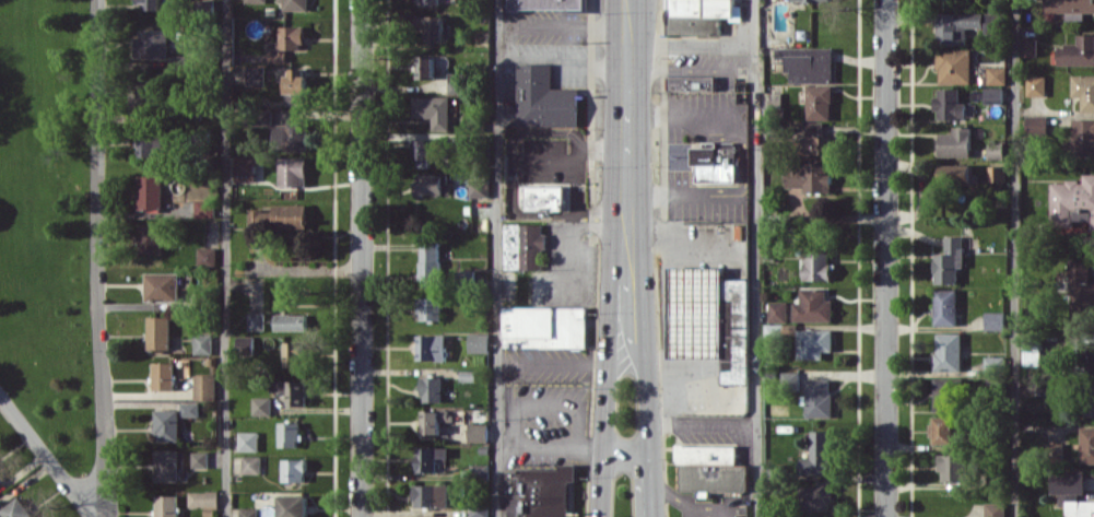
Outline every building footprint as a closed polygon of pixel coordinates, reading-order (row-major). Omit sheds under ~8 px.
[(162,0),(137,0),(137,3),(144,3),(144,9),(162,10),(162,0)] [(280,2),(285,2),(285,10),(310,10),(310,0),(280,0),(280,2)] [(509,9),(509,0),(588,0),(588,12),(570,12),(570,9),(509,9)] [(667,33),(668,0),(734,0),(734,4),(742,4),(742,21),(730,21),(730,16),(721,16),(721,33),(667,33)] [(1047,12),(1066,12),(1066,20),(1085,20),(1085,12),(1093,12),(1093,0),(1047,0),(1047,12)] [(939,44),(966,44),(967,27),(983,27),(983,13),(939,12),(939,44)] [(997,13),(985,13),(984,31),(996,31),(997,13)] [(415,16),(415,39),(446,39),(445,15),(415,16)] [(288,61),(287,50),(305,50),(305,26),(281,26),(281,41),(269,42),(269,62),(288,61)] [(169,30),(143,29),(142,37),(135,37),(135,57),(169,58),(169,30)] [(1078,34),(1078,45),(1060,44),(1060,64),(1093,64),(1093,34),(1078,34)] [(1037,38),(1022,38),(1023,56),(1037,55),(1037,38)] [(833,82),(833,48),(795,47),(795,55),(786,55),(785,71),(791,71),(791,82),(833,82)] [(938,82),(971,83),(972,49),(939,49),(938,82)] [(187,55),(171,55),(171,69),(187,69),(187,55)] [(418,78),(435,78),(435,55),(418,55),(418,78)] [(518,62),(553,62),(552,87),(579,87),(579,126),(517,126),(518,62)] [(1006,84),(1007,67),(988,66),(988,84),(1006,84)] [(288,92),(307,92),(307,69),(288,68),(288,92)] [(449,93),(466,94),(466,73),(449,73),(449,93)] [(1073,74),(1073,96),(1082,96),(1082,111),(1093,111),(1093,74),(1073,74)] [(668,90),(668,75),(715,77),(715,90),(668,90)] [(1046,96),(1046,75),(1027,75),(1028,96),(1046,96)] [(155,115),(156,78),(133,78),(133,115),(155,115)] [(832,85),(808,85),(807,119),(832,120),(832,85)] [(1004,87),(985,87),(984,103),(1003,104),(1004,87)] [(960,88),(937,88),(936,118),(966,118),(967,103),(960,103),(960,88)] [(450,96),(414,96),(414,118),(433,117),(434,130),(450,130),(450,96)] [(1048,135),(1048,115),(1027,115),(1027,135),(1048,135)] [(310,150),(309,118),(279,120),(280,151),(310,150)] [(1072,156),(1093,157),(1093,118),(1073,118),(1072,156)] [(824,122),(806,122),(807,154),(833,154),(833,136),(824,136),(824,122)] [(940,133),(940,156),(971,156),(971,127),(953,127),(953,133),(940,133)] [(139,130),(139,157),(161,157),(161,148),(166,148),(166,130),(139,130)] [(415,138),(414,158),(438,159),(439,139),(415,138)] [(696,181),(696,164),(692,164),(692,146),(704,146),(704,141),(736,141),(736,156),(740,156),(740,168),(737,168),(737,181),(696,181)] [(1004,158),(1004,142),(989,142),(989,158),(1004,158)] [(237,181),(257,180),(256,156),(237,157),(237,181)] [(280,186),(307,186),(308,158),(281,157),(280,186)] [(831,191),(831,162),(805,163),(805,168),(786,168),(787,187),(805,187),(805,192),(831,191)] [(973,174),(973,164),(939,165),(940,185),(980,184),(980,174),(973,174)] [(1005,166),(989,165),(989,181),(1005,181),(1005,166)] [(449,173),(418,173),(418,194),(449,194),(449,173)] [(1051,225),(1075,225),(1075,221),(1091,221),(1091,231),(1093,231),(1093,173),(1083,173),(1083,181),(1051,181),(1051,225)] [(163,175),(139,175),(139,209),(163,208),(163,175)] [(526,209),(526,186),(566,186),(566,210),(526,209)] [(216,217),(215,199),(195,200),(196,218),(216,217)] [(844,219),(843,201),(820,203),(820,221),(844,219)] [(307,203),(274,204),(274,209),(249,210),(249,228),(308,227),(307,203)] [(505,269),(505,224),(542,224),(542,233),(548,233),(548,248),(542,248),(542,269),(505,269)] [(141,254),(162,254),(162,225),(141,225),(141,254)] [(964,267),(964,236),(946,236),(946,253),(936,253),(936,283),(958,283),(959,267),(964,267)] [(440,286),(441,242),(421,242),(420,286),(440,286)] [(217,265),(218,247),(198,247),(198,265),(217,265)] [(830,280),(831,252),(805,251),(805,280),(830,280)] [(1090,282),(1090,260),(1070,260),(1071,314),(1093,314),(1093,282),(1090,282)] [(669,357),(670,267),(724,267),(724,279),(749,279),(749,384),(721,384),(722,357),(669,357)] [(473,282),(473,270),(460,270),(461,283),(473,282)] [(180,273),(147,272),(146,300),(179,301),(180,273)] [(794,320),(832,322),(833,300),(827,299),(827,288),(801,287),(801,302),(794,302),(794,320)] [(957,325),(958,289),(936,289),(935,325),(957,325)] [(420,320),(443,319),(442,297),(419,298),(420,320)] [(769,321),(788,322),(788,301),(769,301),(769,321)] [(505,306),(586,306),(586,346),(505,346),(505,306)] [(985,329),(1005,330),(1005,312),(985,311),(985,329)] [(249,331),(265,330),(265,312),(249,312),(249,331)] [(307,330),(308,314),(275,313),(275,330),(307,330)] [(149,349),(171,349),(172,317),(149,316),(149,349)] [(833,329),(798,328),(798,358),(823,359),(823,351),(833,351),(833,329)] [(194,354),(212,353),(212,333),(194,333),(194,354)] [(490,352),(490,333),(469,333),(469,352),(490,352)] [(962,333),(937,333),(936,370),(962,371),(962,333)] [(447,335),(419,334),(418,360),(447,360),(447,335)] [(255,336),(238,336),(238,356),(254,357),(255,336)] [(304,367),(305,342),(286,342),(285,366),(304,367)] [(1081,343),(1082,369),(1093,368),(1093,342),(1081,343)] [(985,370),(1005,370),(1005,356),(985,356),(985,370)] [(190,359),(177,358),(177,376),(190,376),(190,359)] [(175,390),(176,362),(154,361),(154,389),(175,390)] [(461,381),(476,381),(477,370),(461,370),(461,381)] [(782,386),(798,387),(799,371),(782,371),(782,386)] [(217,374),(195,374),(195,398),(216,399),(217,374)] [(443,376),(422,376),(423,401),(443,401),(443,376)] [(935,410),(959,411),(960,378),(935,377),(935,410)] [(832,417),(832,379),(806,379),(807,417),(832,417)] [(306,381),(272,380),(272,391),(288,391),(288,405),(306,405),(306,381)] [(1093,416),(1093,382),(1086,382),(1085,416),(1093,416)] [(272,397),(253,397),(253,415),(272,415),(272,397)] [(199,416),(199,402),(181,402),(181,416),(199,416)] [(180,410),(157,409),(157,441),(179,441),(180,410)] [(421,410),(422,434),(441,434),(441,421),(456,421),(455,409),(421,410)] [(954,415),(932,416),(933,444),(955,443),(954,415)] [(300,422),(279,422),(280,447),(300,446),(300,422)] [(488,423),(470,423),(470,442),(488,442),(488,423)] [(1082,426),(1081,463),(1093,463),(1093,426),(1082,426)] [(832,430),(812,430),(812,458),(801,458),(800,473),(832,474),(832,430)] [(259,431),(239,431),(239,451),(259,451),(259,431)] [(1051,444),(1052,459),(1064,458),(1063,443),(1051,444)] [(677,444),(677,463),(681,463),(681,491),(748,491),(748,465),(737,465),(737,445),(684,445),(684,444),(677,444)] [(418,472),(437,471),(437,458),(449,458),(449,447),(418,447),(418,472)] [(156,481),(180,481),(179,450),(156,450),(156,481)] [(209,452),(193,452),(192,467),(209,468),(209,452)] [(939,471),(944,471),(944,480),(967,481),(968,455),(940,454),(939,471)] [(242,473),(261,474),(261,456),(243,456),(242,473)] [(283,459),(283,481),(306,481),(306,459),(283,459)] [(569,480),(569,516),(507,516),(507,471),(519,471),(519,468),(561,468),(561,463),(577,463),(577,480),(569,480)] [(489,464),(471,464),(471,480),(490,480),(489,464)] [(1086,471),(1052,470),(1052,492),(1085,493),(1086,471)] [(832,480),(818,480),(818,485),(804,486),(804,510),(832,510),(832,480)] [(449,484),(415,484),(415,507),(449,507),(449,484)] [(189,491),(189,507),(219,507),(219,491),(189,491)] [(280,494),(280,516),(309,516),(309,495),(280,494)] [(178,495),(157,495),(157,516),(179,516),(178,495)] [(18,496),(0,510),(5,516),(35,516),(18,496)] [(1068,500),(1067,516),(1093,516),(1093,500),(1068,500)] [(472,516),(489,516),(489,502),(472,502),(472,516)] [(1007,503),(986,502),(985,516),(1007,516),(1007,503)] [(232,516),(257,516),(257,508),(233,507),(232,516)]
